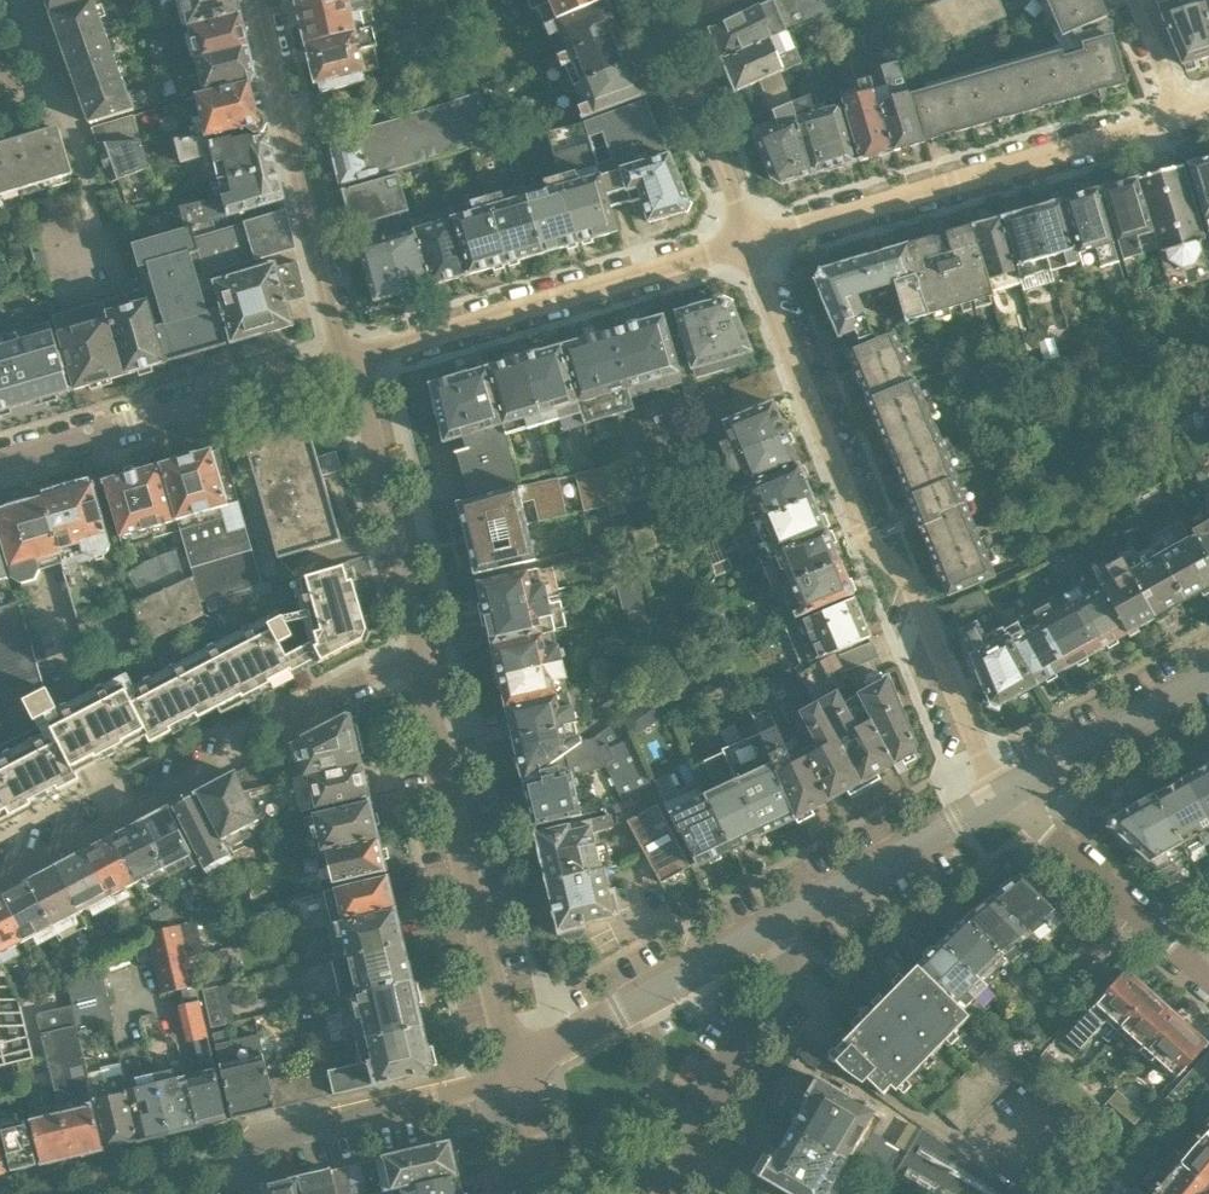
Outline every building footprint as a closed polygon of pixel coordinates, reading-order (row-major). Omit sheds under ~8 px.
[(50,10),(83,0),(46,0),(50,10)] [(50,10),(61,41),(105,28),(94,0),(83,0),(50,10)] [(178,6),(170,8),(175,26),(182,25),(183,26),(188,25),(188,24),(239,12),(237,0),(176,0),(178,6)] [(300,11),(343,0),(297,0),(300,11)] [(370,0),(343,0),(300,11),(308,44),(365,29),(361,11),(372,9),(370,0)] [(605,1),(605,0),(528,0),(532,10),(537,8),(545,25),(605,1)] [(568,53),(619,32),(606,0),(605,1),(545,25),(558,56),(568,52),(568,53)] [(759,6),(710,32),(723,61),(770,37),(771,39),(783,34),(838,8),(855,0),(773,0),(759,6)] [(1059,45),(907,89),(909,95),(907,95),(913,115),(921,143),(923,142),(923,141),(941,136),(940,135),(956,130),(956,131),(991,121),(990,121),(1006,116),(1006,117),(1041,107),(1057,102),(1091,93),(1090,92),(1106,88),(1124,83),(1119,63),(1121,63),(1117,49),(1115,50),(1111,37),(1085,45),(1083,42),(1110,30),(1110,29),(1111,22),(1105,18),(1097,0),(1040,0),(1059,45)] [(925,25),(934,47),(1005,17),(998,0),(945,0),(919,11),(925,25)] [(1182,64),(1208,56),(1208,25),(1202,0),(1186,0),(1180,2),(1180,0),(1174,0),(1157,5),(1182,64)] [(160,1),(152,3),(154,12),(162,10),(160,1)] [(188,24),(188,25),(193,47),(175,51),(178,64),(196,60),(196,59),(248,46),(241,15),(240,15),(239,12),(188,24)] [(478,34),(471,19),(462,23),(468,38),(478,34)] [(105,28),(61,41),(71,68),(114,54),(105,28)] [(372,28),(365,29),(308,44),(307,44),(316,83),(318,83),(321,93),(365,82),(362,72),(379,68),(374,48),(377,47),(372,28)] [(581,84),(631,63),(619,32),(568,53),(568,52),(558,56),(562,67),(572,63),(581,84)] [(778,56),(771,39),(770,37),(723,61),(736,92),(761,82),(760,81),(779,71),(780,73),(784,70),(802,63),(796,48),(778,56)] [(204,94),(249,83),(249,82),(251,82),(255,76),(248,46),(196,59),(196,60),(204,93),(204,94)] [(114,54),(71,68),(80,95),(124,81),(114,54)] [(921,143),(913,115),(907,95),(909,95),(907,89),(899,62),(881,67),(891,98),(878,102),(876,102),(890,152),(891,151),(911,145),(911,146),(921,143)] [(645,95),(631,63),(581,84),(589,103),(579,107),(584,119),(645,95)] [(773,110),(791,101),(792,101),(782,78),(780,73),(779,71),(760,81),(761,82),(773,110)] [(860,160),(890,152),(876,102),(878,102),(871,78),(856,82),(860,94),(842,100),(860,160)] [(124,81),(80,95),(91,124),(134,110),(124,81)] [(205,137),(208,137),(249,127),(250,128),(256,133),(263,131),(266,124),(264,117),(256,112),(249,83),(204,94),(204,93),(196,95),(205,137)] [(338,174),(341,187),(344,186),(343,184),(495,141),(479,93),(456,101),(456,102),(404,117),(404,118),(358,131),(358,130),(330,138),(335,159),(333,159),(336,175),(338,174)] [(793,104),(792,101),(791,101),(812,176),(813,175),(813,174),(854,162),(839,106),(815,113),(810,96),(793,104)] [(594,152),(611,207),(632,201),(643,198),(650,221),(683,212),(688,202),(668,154),(646,99),(584,122),(592,146),(594,152)] [(780,185),(812,176),(791,101),(773,110),(777,119),(752,129),(756,138),(754,138),(772,180),(780,185)] [(92,128),(112,182),(151,168),(132,115),(92,128)] [(611,207),(594,152),(592,146),(584,122),(547,131),(560,177),(559,177),(579,242),(593,238),(618,230),(611,207)] [(72,174),(72,173),(59,129),(40,135),(40,133),(39,134),(38,131),(35,132),(31,136),(26,138),(26,139),(9,144),(23,188),(72,174)] [(219,180),(275,167),(271,149),(272,149),(268,133),(261,135),(261,137),(255,138),(250,136),(233,140),(232,137),(211,142),(211,141),(209,141),(208,137),(205,137),(175,139),(181,163),(213,156),(219,180)] [(485,199),(504,264),(520,259),(541,253),(522,188),(524,188),(510,142),(472,152),(486,198),(485,199)] [(23,188),(9,144),(0,147),(0,195),(21,189),(23,188)] [(1189,164),(1208,233),(1208,158),(1189,164)] [(1154,233),(1159,253),(1171,290),(1208,278),(1208,251),(1205,239),(1206,239),(1184,165),(1139,178),(1154,233)] [(275,167),(219,180),(223,199),(183,209),(188,228),(192,227),(192,224),(203,221),(204,223),(284,199),(281,185),(279,185),(275,167)] [(353,226),(378,220),(409,211),(398,174),(348,189),(347,188),(343,189),(353,226)] [(566,246),(579,242),(559,177),(545,181),(545,182),(524,188),(522,188),(541,253),(566,245),(566,246)] [(1138,238),(1154,233),(1139,178),(1137,178),(1138,179),(1103,190),(1119,243),(1118,244),(1129,279),(1140,276),(1136,263),(1134,263),(1132,258),(1143,255),(1138,238)] [(1079,255),(1095,250),(1101,267),(1119,262),(1098,191),(1063,201),(1079,255)] [(469,274),(504,264),(485,199),(448,209),(468,275),(469,275),(469,274)] [(1081,262),(1079,255),(1063,201),(1062,200),(1032,210),(1050,271),(1067,265),(1068,266),(1081,262)] [(431,286),(468,275),(448,209),(411,219),(431,286)] [(1002,219),(1020,280),(1021,280),(1035,276),(1035,275),(1050,271),(1032,210),(1002,219)] [(168,362),(226,345),(206,274),(255,260),(255,259),(294,248),(286,211),(244,224),(244,223),(196,238),(192,227),(188,228),(133,244),(146,289),(149,299),(149,300),(168,362)] [(376,301),(431,286),(411,219),(409,211),(378,220),(381,233),(360,239),(362,246),(360,246),(376,301)] [(1002,219),(973,227),(992,291),(1021,283),(1020,280),(1002,219)] [(993,297),(992,291),(973,227),(907,246),(907,247),(927,317),(931,316),(930,315),(993,297)] [(927,317),(907,247),(821,272),(821,271),(816,280),(840,337),(854,331),(859,341),(874,335),(873,332),(872,332),(865,316),(866,315),(857,293),(894,282),(906,323),(927,317)] [(292,325),(292,324),(286,301),(305,296),(297,261),(276,268),(275,265),(216,283),(233,342),(292,325)] [(107,311),(126,374),(168,362),(149,300),(149,299),(146,289),(104,301),(107,311)] [(692,369),(752,352),(733,306),(733,305),(721,299),(720,300),(676,313),(692,369)] [(75,388),(126,374),(107,311),(104,301),(53,316),(58,333),(59,333),(75,388)] [(679,373),(663,317),(611,333),(631,397),(682,382),(679,373)] [(5,345),(21,405),(35,401),(35,402),(57,395),(70,391),(53,331),(5,345)] [(634,409),(631,397),(611,333),(560,348),(579,414),(581,413),(584,424),(634,409)] [(912,507),(914,513),(921,528),(936,564),(935,565),(935,567),(936,566),(940,575),(939,575),(939,577),(941,576),(948,594),(993,576),(957,488),(954,479),(955,478),(935,429),(934,430),(914,380),(913,380),(894,333),(849,352),(858,374),(856,375),(858,380),(860,379),(868,399),(868,400),(909,496),(908,497),(912,507)] [(21,405),(5,345),(0,347),(0,412),(11,409),(21,405)] [(559,419),(579,414),(560,348),(539,354),(538,354),(522,358),(542,425),(559,420),(559,419)] [(528,429),(542,425),(522,358),(511,361),(511,362),(488,369),(507,435),(528,428),(528,429)] [(520,482),(507,435),(488,369),(487,368),(430,384),(438,416),(445,442),(466,436),(470,448),(455,452),(455,454),(457,454),(469,497),(509,485),(515,483),(520,482)] [(734,399),(766,386),(760,372),(729,385),(734,398),(733,398),(734,399)] [(734,399),(739,412),(771,399),(766,386),(734,399)] [(739,412),(734,399),(733,398),(691,415),(695,431),(739,412)] [(726,459),(786,435),(773,404),(714,428),(721,443),(720,444),(726,459)] [(279,559),(342,540),(307,422),(245,440),(279,559)] [(741,490),(799,466),(786,435),(726,459),(733,474),(734,473),(741,490)] [(700,447),(696,436),(680,442),(685,453),(700,447)] [(161,465),(161,466),(178,521),(192,567),(193,577),(201,602),(207,601),(261,584),(241,511),(223,449),(213,452),(212,450),(173,461),(161,465)] [(577,476),(580,475),(577,464),(556,470),(558,480),(561,479),(577,476)] [(656,471),(662,486),(679,480),(673,465),(656,471)] [(201,602),(193,577),(192,567),(178,521),(161,466),(136,473),(136,472),(126,475),(126,476),(104,482),(120,538),(168,524),(175,550),(166,553),(157,557),(146,562),(137,567),(127,574),(146,600),(135,605),(146,642),(205,614),(201,602)] [(755,523),(813,499),(799,466),(741,490),(743,495),(737,498),(749,527),(755,524),(755,523)] [(585,513),(608,507),(624,504),(614,467),(597,471),(580,475),(577,476),(585,513)] [(1204,469),(1194,475),(1203,492),(1208,489),(1208,490),(1208,478),(1204,469)] [(528,526),(569,516),(561,479),(558,480),(519,489),(518,488),(517,488),(510,490),(459,504),(468,540),(528,526)] [(69,491),(44,498),(59,555),(63,568),(80,564),(93,560),(92,557),(106,553),(110,545),(93,484),(69,491)] [(59,555),(44,498),(30,502),(8,509),(0,511),(0,529),(14,578),(22,583),(36,579),(40,571),(37,562),(59,555)] [(755,523),(755,524),(768,555),(826,531),(813,499),(755,523)] [(627,514),(624,504),(608,507),(611,518),(627,514)] [(1208,563),(1208,508),(1205,510),(1206,510),(1186,521),(1194,535),(1193,535),(1208,563)] [(1184,601),(1208,587),(1208,563),(1193,535),(1190,537),(1180,520),(1166,528),(1171,536),(1154,546),(1184,601)] [(537,560),(528,526),(468,540),(476,574),(537,560)] [(639,554),(658,548),(652,527),(633,532),(639,554)] [(826,531),(768,555),(781,587),(839,562),(826,531)] [(1121,559),(1154,618),(1184,601),(1154,546),(1137,555),(1133,547),(1119,555),(1121,559)] [(614,551),(617,567),(635,563),(631,547),(614,551)] [(14,603),(7,579),(9,579),(0,549),(0,607),(14,603)] [(717,576),(733,570),(728,558),(712,565),(717,576)] [(1095,579),(1127,633),(1154,618),(1121,559),(1107,567),(1104,563),(1092,570),(1096,578),(1095,579)] [(839,562),(781,587),(791,611),(779,616),(782,624),(796,619),(853,595),(839,562)] [(94,618),(80,564),(63,568),(79,623),(89,620),(94,618)] [(10,816),(45,798),(80,779),(77,773),(111,756),(112,755),(116,753),(113,746),(125,740),(128,747),(150,735),(153,742),(187,724),(219,707),(221,707),(224,713),(246,702),(242,695),(252,690),(255,697),(258,695),(263,693),(259,686),(269,681),(272,688),(294,676),(295,677),(318,665),(318,664),(363,640),(367,630),(348,565),(300,580),(293,582),(311,643),(306,646),(287,656),(280,643),(293,636),(283,617),(279,610),(266,617),(191,657),(134,686),(127,673),(58,709),(47,689),(46,690),(24,701),(35,721),(37,720),(43,733),(0,756),(0,821),(10,816)] [(485,614),(548,600),(545,584),(542,584),(539,569),(478,582),(485,614)] [(1065,595),(1096,650),(1127,633),(1095,579),(1065,595)] [(270,581),(261,584),(207,601),(209,610),(273,591),(270,581)] [(620,590),(626,614),(646,609),(640,585),(620,590)] [(725,588),(707,594),(715,614),(732,607),(725,588)] [(576,593),(548,600),(485,614),(493,644),(554,630),(554,632),(566,629),(562,608),(578,604),(576,593)] [(1034,613),(1064,668),(1065,667),(1066,668),(1097,651),(1096,650),(1065,595),(1034,613)] [(802,665),(809,662),(810,663),(829,654),(870,637),(854,599),(813,616),(786,626),(802,665)] [(37,725),(35,721),(24,701),(46,690),(20,601),(14,603),(0,607),(0,745),(37,725)] [(1003,627),(1034,686),(1035,685),(1034,685),(1064,668),(1034,613),(1018,622),(1004,628),(1003,627)] [(89,620),(79,623),(83,640),(94,637),(89,620)] [(729,624),(717,629),(724,648),(737,642),(729,624)] [(946,630),(950,639),(963,634),(973,656),(972,657),(979,673),(985,691),(986,690),(991,702),(999,705),(1015,695),(1016,696),(1034,686),(1003,627),(983,638),(976,625),(963,632),(959,625),(946,630)] [(554,630),(493,644),(500,676),(563,662),(559,645),(557,646),(554,632),(554,630)] [(837,656),(846,671),(880,658),(872,641),(837,656)] [(862,781),(895,762),(858,694),(844,702),(838,692),(852,684),(846,671),(837,656),(831,658),(829,654),(810,663),(809,662),(802,665),(795,668),(816,703),(818,702),(862,781)] [(567,678),(563,662),(500,676),(507,706),(569,693),(566,678),(567,678)] [(858,694),(895,762),(913,753),(915,746),(887,678),(858,694)] [(565,726),(575,723),(577,723),(573,706),(572,706),(569,693),(507,706),(514,738),(565,726)] [(819,749),(805,757),(829,799),(830,799),(862,781),(818,702),(816,703),(799,713),(819,749)] [(633,711),(624,717),(635,734),(644,728),(633,711)] [(305,776),(361,763),(349,716),(346,715),(291,744),(294,757),(301,760),(305,776)] [(560,767),(543,770),(525,782),(528,796),(532,814),(533,814),(536,826),(581,815),(573,778),(606,766),(622,799),(652,785),(621,718),(593,738),(581,740),(582,744),(563,757),(568,763),(570,772),(561,773),(560,767)] [(575,723),(565,726),(514,738),(525,782),(543,770),(563,756),(563,757),(582,744),(581,740),(580,735),(578,736),(575,723)] [(796,817),(829,799),(805,757),(793,763),(777,727),(761,734),(796,817)] [(762,833),(796,817),(761,734),(725,749),(739,780),(762,833)] [(730,849),(762,833),(739,780),(725,749),(724,749),(725,752),(693,767),(699,781),(730,849)] [(361,763),(305,776),(245,791),(243,791),(260,823),(260,825),(261,825),(299,815),(299,813),(368,797),(361,763)] [(1186,777),(1208,819),(1208,765),(1186,777)] [(243,791),(245,791),(236,773),(198,794),(223,840),(227,838),(231,847),(262,830),(261,825),(260,825),(260,823),(243,791)] [(678,791),(670,774),(655,780),(669,811),(679,832),(682,831),(696,862),(694,863),(695,865),(730,849),(699,781),(678,791)] [(1208,844),(1208,819),(1186,777),(1155,795),(1188,855),(1208,844)] [(198,794),(173,807),(207,874),(233,860),(227,849),(231,847),(227,838),(223,840),(198,794)] [(1160,871),(1188,855),(1155,795),(1114,818),(1109,818),(1108,827),(1112,827),(1148,859),(1147,861),(1160,871)] [(325,850),(378,837),(369,802),(304,817),(313,854),(325,851),(325,850)] [(662,882),(684,870),(684,869),(691,865),(658,804),(640,813),(628,820),(662,882)] [(169,808),(139,824),(167,876),(186,866),(183,860),(193,854),(169,808)] [(544,862),(548,882),(606,869),(612,867),(607,844),(597,846),(594,833),(614,826),(611,814),(537,832),(541,851),(543,862),(544,862)] [(167,876),(139,824),(138,824),(138,825),(111,839),(135,884),(139,891),(167,876)] [(264,834),(270,864),(287,861),(284,846),(277,847),(273,831),(264,834)] [(386,872),(378,837),(325,850),(325,851),(313,854),(321,887),(386,872)] [(85,852),(84,852),(108,898),(135,884),(111,839),(85,852)] [(59,866),(56,868),(79,913),(88,909),(92,916),(112,905),(108,898),(84,852),(58,866),(59,866)] [(87,927),(79,913),(56,868),(28,882),(52,928),(60,942),(87,927)] [(606,869),(548,882),(554,904),(553,904),(556,915),(560,933),(562,933),(562,935),(570,941),(582,938),(586,931),(585,923),(620,915),(614,891),(611,892),(606,869)] [(335,923),(395,908),(387,876),(293,899),(300,931),(335,923)] [(996,895),(1034,931),(1046,923),(1053,930),(1068,918),(1061,911),(1022,876),(1015,881),(996,895)] [(0,896),(0,897),(23,943),(52,928),(28,882),(3,895),(0,896)] [(233,908),(252,903),(249,891),(230,897),(233,908)] [(967,918),(1012,961),(1040,940),(1033,932),(1034,931),(996,895),(970,915),(967,918)] [(23,943),(0,897),(0,955),(23,943)] [(149,914),(155,927),(171,919),(165,906),(149,914)] [(398,922),(395,908),(335,923),(338,939),(343,937),(347,956),(402,942),(397,922),(398,922)] [(943,941),(989,984),(1012,961),(967,918),(963,922),(943,941)] [(197,920),(181,924),(188,957),(205,953),(197,920)] [(188,957),(181,924),(148,934),(162,994),(195,986),(188,957)] [(111,934),(99,941),(105,951),(117,944),(111,934)] [(919,965),(964,1009),(989,984),(943,941),(938,946),(919,965)] [(339,997),(341,997),(412,980),(408,965),(402,942),(347,956),(331,960),(339,997)] [(1092,992),(1111,971),(1097,957),(1078,978),(1092,992)] [(0,962),(0,1067),(17,1063),(17,1064),(31,1060),(31,1059),(34,1059),(21,1004),(30,999),(31,998),(24,983),(14,988),(0,962)] [(964,1009),(919,965),(918,966),(871,1013),(835,1050),(841,1057),(835,1062),(843,1070),(850,1075),(862,1084),(867,1079),(883,1095),(891,1086),(896,1091),(969,1017),(963,1010),(964,1009)] [(65,979),(71,1006),(78,1031),(113,1022),(100,971),(65,979)] [(1112,1037),(1120,1028),(1150,994),(1124,972),(1102,996),(1101,995),(1093,1004),(1065,1037),(1060,1043),(1075,1056),(1080,1050),(1101,1027),(1112,1037)] [(357,1041),(422,1026),(417,1003),(418,1003),(412,980),(341,997),(348,1028),(354,1027),(357,1041)] [(202,989),(211,1028),(227,1024),(218,986),(202,989)] [(1172,1014),(1150,994),(1120,1028),(1133,1040),(1130,1044),(1138,1051),(1172,1014)] [(200,1001),(186,1004),(203,1077),(188,1081),(189,1084),(188,1084),(198,1127),(227,1120),(208,1037),(200,1001)] [(1068,1018),(1068,1017),(1053,1004),(1046,1011),(1062,1025),(1068,1018)] [(42,1164),(104,1149),(88,1084),(89,1074),(79,1033),(78,1033),(78,1031),(71,1006),(36,1014),(58,1105),(30,1112),(32,1119),(42,1164)] [(1162,1066),(1177,1079),(1188,1067),(1207,1046),(1204,1042),(1203,1039),(1197,1033),(1193,1033),(1172,1014),(1138,1051),(1159,1069),(1162,1066)] [(427,1048),(422,1026),(357,1041),(362,1063),(328,1071),(334,1095),(427,1073),(432,1066),(428,1048),(427,1048)] [(104,1149),(140,1141),(125,1079),(124,1075),(121,1063),(101,1067),(91,1030),(79,1033),(89,1074),(88,1084),(104,1149)] [(276,1109),(270,1080),(259,1034),(231,1041),(228,1030),(213,1033),(233,1119),(276,1109)] [(989,1033),(980,1043),(986,1049),(995,1039),(989,1033)] [(993,1101),(1023,1069),(1024,1068),(996,1041),(951,1088),(934,1105),(963,1132),(993,1101)] [(1044,1078),(1065,1055),(1053,1044),(1032,1067),(1044,1078)] [(1207,1046),(1188,1067),(1190,1069),(1207,1084),(1208,1081),(1208,1047),(1207,1046)] [(31,1060),(17,1064),(25,1093),(38,1090),(31,1060)] [(154,1074),(169,1134),(198,1127),(188,1084),(189,1084),(188,1081),(184,1067),(173,1071),(172,1069),(154,1074)] [(315,1099),(329,1096),(322,1067),(308,1070),(315,1099)] [(1169,1094),(1161,1103),(1168,1110),(1177,1100),(1180,1103),(1202,1079),(1190,1069),(1169,1093),(1169,1094)] [(301,1103),(315,1099),(308,1070),(294,1074),(301,1103)] [(140,1141),(169,1134),(154,1074),(136,1078),(136,1077),(125,1079),(140,1141)] [(289,1106),(301,1103),(294,1074),(282,1077),(289,1106)] [(276,1109),(289,1106),(282,1077),(270,1080),(276,1109)] [(873,1133),(882,1118),(873,1113),(876,1109),(855,1097),(853,1099),(817,1078),(807,1096),(810,1098),(793,1127),(846,1159),(845,1160),(855,1166),(875,1176),(892,1187),(905,1193),(1011,1193),(922,1128),(907,1152),(901,1148),(873,1133)] [(1107,1101),(1113,1106),(1123,1095),(1117,1090),(1107,1101)] [(1130,1101),(1123,1095),(1113,1106),(1120,1112),(1130,1101)] [(1127,1119),(1137,1107),(1130,1101),(1120,1112),(1127,1119)] [(1149,1131),(1168,1110),(1161,1103),(1142,1124),(1149,1131)] [(1144,1113),(1137,1107),(1127,1119),(1134,1125),(1144,1113)] [(26,1120),(24,1109),(0,1114),(0,1125),(11,1171),(37,1165),(26,1120)] [(1065,1130),(1075,1137),(1083,1125),(1074,1117),(1065,1130)] [(1202,1130),(1187,1145),(1192,1148),(1180,1162),(1208,1188),(1208,1122),(1202,1130)] [(845,1160),(846,1159),(793,1127),(774,1159),(770,1158),(760,1175),(792,1193),(825,1193),(845,1160)] [(1074,1138),(1075,1137),(1065,1130),(1055,1144),(1066,1151),(1074,1138)] [(450,1142),(384,1158),(391,1189),(457,1174),(450,1142)] [(1066,1151),(1055,1144),(1046,1158),(1056,1165),(1061,1158),(1066,1151)] [(1077,1149),(1070,1160),(1083,1169),(1090,1158),(1077,1149)] [(1047,1179),(1056,1165),(1046,1158),(1040,1167),(1037,1172),(1047,1179)] [(1068,1191),(1083,1169),(1070,1160),(1060,1175),(1073,1182),(1068,1191)] [(1180,1162),(1168,1177),(1164,1173),(1147,1193),(1208,1193),(1208,1188),(1180,1162)] [(352,1187),(347,1166),(332,1170),(338,1193),(353,1193),(352,1187)] [(302,1193),(338,1193),(332,1170),(298,1178),(302,1193)] [(1027,1185),(1038,1192),(1047,1179),(1037,1172),(1027,1185)] [(379,1192),(379,1193),(462,1193),(457,1174),(391,1189),(391,1190),(384,1192),(383,1191),(379,1192)] [(1073,1182),(1060,1175),(1055,1183),(1068,1191),(1073,1182)] [(298,1178),(264,1186),(266,1193),(302,1193),(298,1178)] [(365,1184),(352,1187),(353,1193),(367,1193),(365,1184)] [(1038,1192),(1027,1185),(1021,1193),(1036,1193),(1038,1192)]
